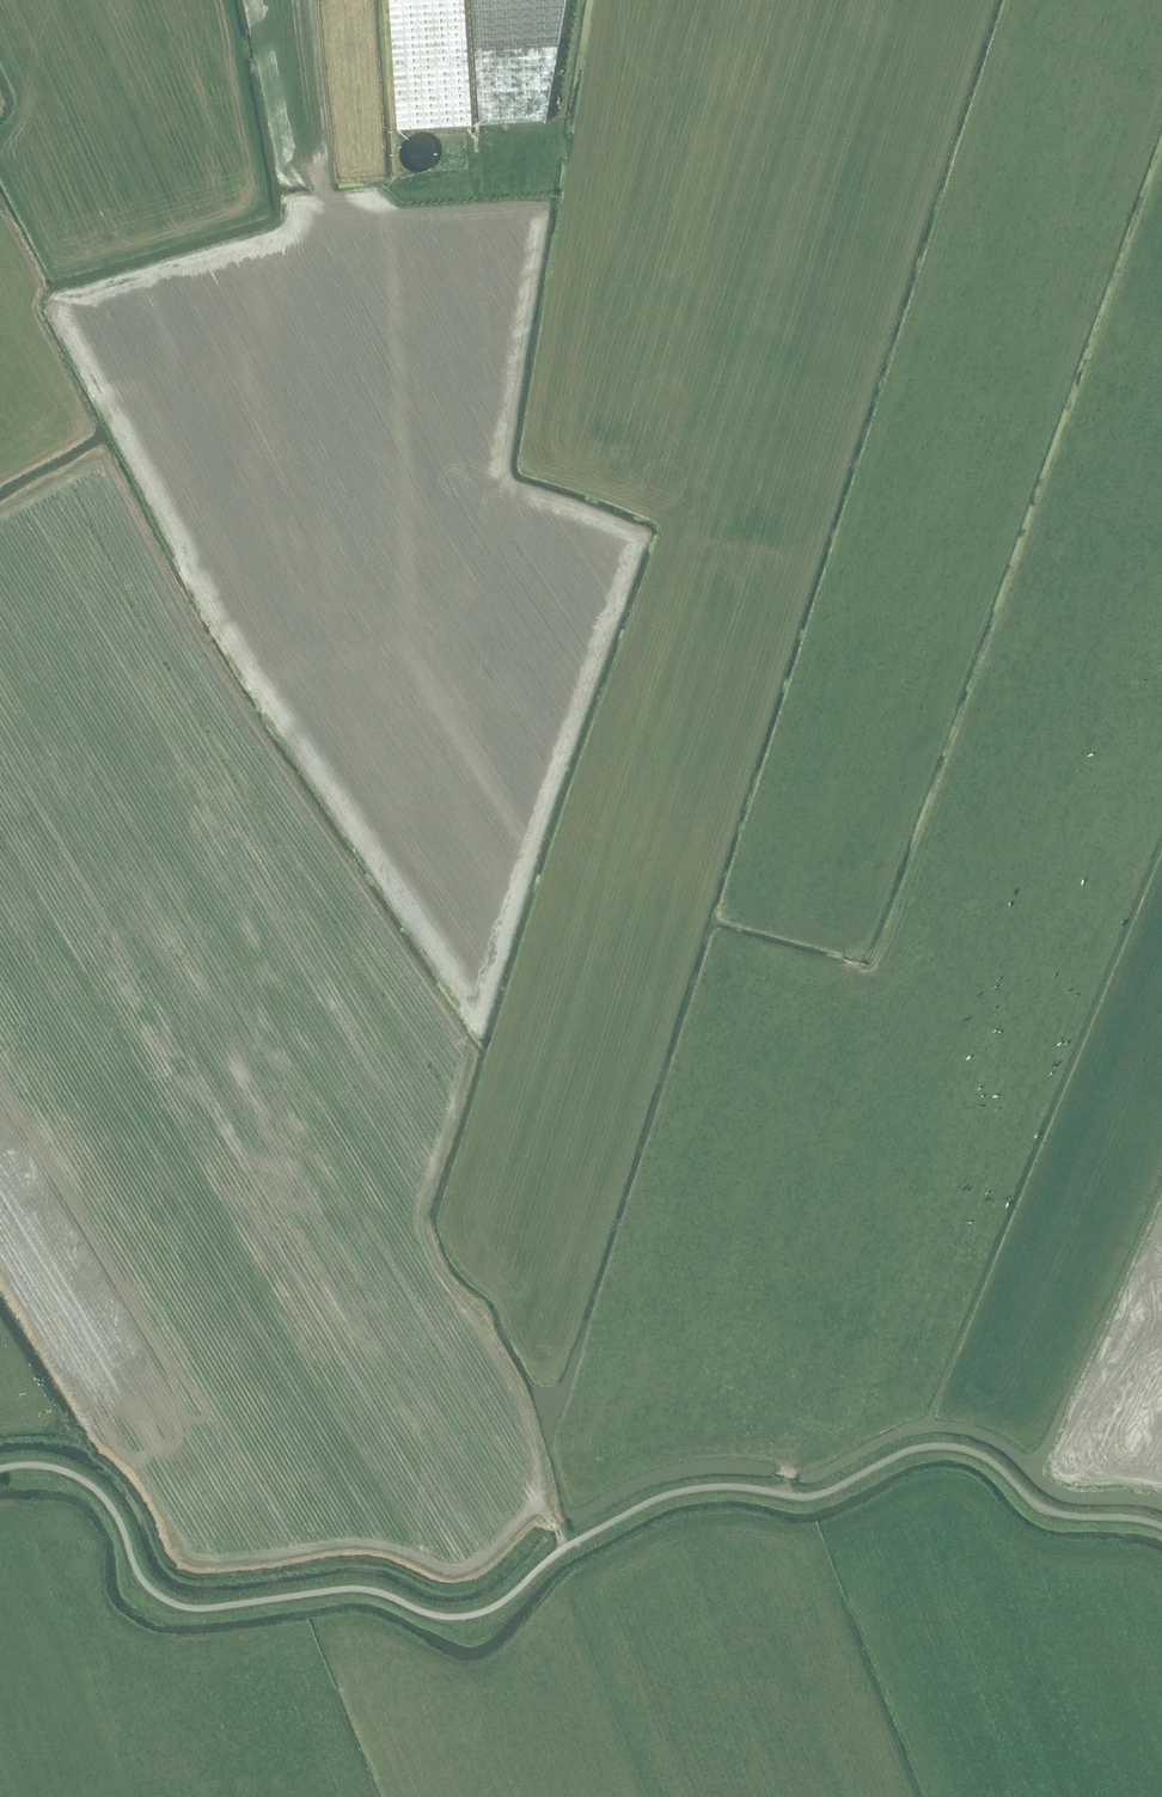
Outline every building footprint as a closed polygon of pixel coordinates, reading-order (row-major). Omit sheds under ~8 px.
[(464,0),(390,0),(398,130),(472,126),(464,0)] [(567,0),(472,0),(480,125),(547,121),(567,0)]
